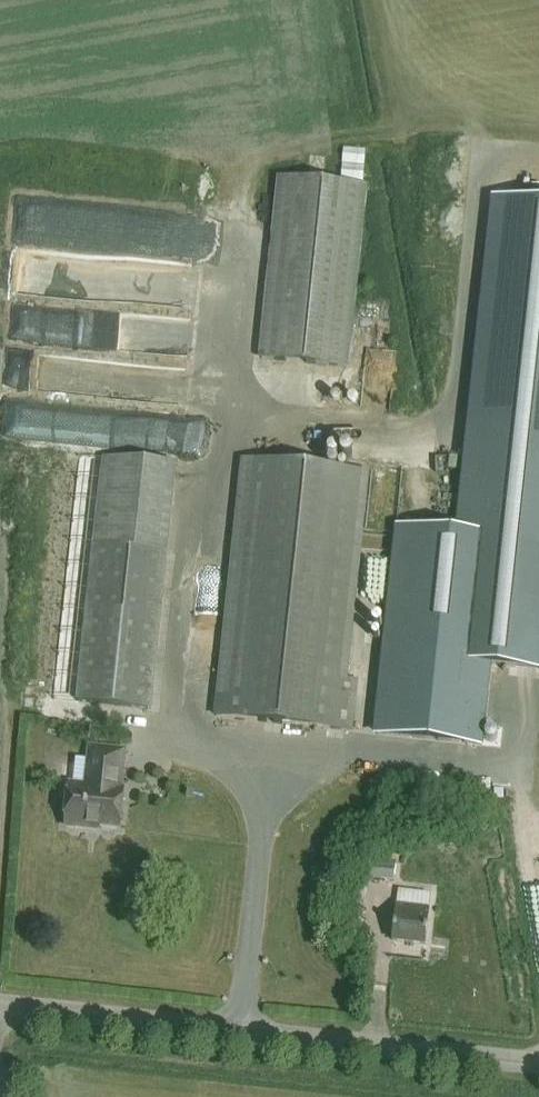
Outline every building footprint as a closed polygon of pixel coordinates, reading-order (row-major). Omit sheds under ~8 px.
[(345,367),(364,188),(279,179),(260,358),(345,367)] [(538,199),(538,187),(530,186),(530,198),(538,199)] [(397,528),(375,733),(481,744),(489,664),(538,669),(538,204),(492,200),(457,535),(397,528)] [(120,248),(192,258),(198,218),(126,208),(120,248)] [(149,709),(175,465),(103,458),(77,701),(149,709)] [(349,730),(354,681),(344,679),(366,474),(242,461),(215,716),(349,730)] [(85,825),(117,828),(121,790),(119,789),(123,751),(89,748),(85,785),(69,784),(66,804),(63,806),(62,817),(65,820),(64,826),(85,828),(85,825)] [(369,860),(367,879),(394,881),(396,862),(369,860)] [(429,945),(433,909),(400,905),(396,941),(429,945)]
